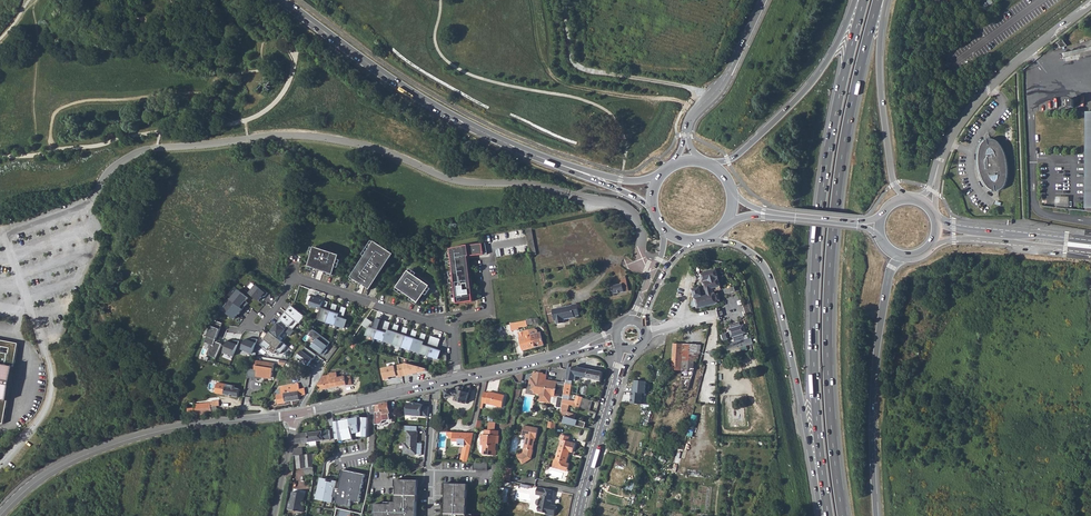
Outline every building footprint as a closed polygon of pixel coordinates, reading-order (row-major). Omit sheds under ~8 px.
[(1063,38),(1058,42),(1063,48),(1068,45),(1063,38)] [(1066,61),(1090,54),(1090,40),(1062,48),(1066,61)] [(992,139),(990,139),(990,141),(988,141),(988,140),(985,141),(983,143),(982,145),(980,148),(979,151),(979,156),(979,162),(979,165),(980,170),(982,177),(984,182),(986,186),(988,188),(990,189),(991,190),(993,191),(994,191),(996,191),(996,190),(997,190),(998,191),(999,191),(1001,190),(1002,189),(1004,187),(1005,186),(1006,183),(1007,181),(1008,177),(1008,173),(1008,170),(1008,165),(1007,161),(1006,157),(1005,154),(1004,150),(1002,147),(999,143),(997,141),(995,140),(992,139)] [(1067,198),(1056,198),(1056,205),(1067,206),(1067,198)] [(525,227),(529,249),(534,247),(530,226),(525,227)] [(376,243),(374,241),(364,255),(366,257),(376,243)] [(395,254),(376,242),(376,243),(366,257),(352,277),(353,278),(360,282),(371,290),(395,254)] [(486,243),(468,245),(469,252),(468,252),(468,257),(488,254),(486,243)] [(468,245),(465,246),(471,294),(473,294),(468,257),(468,252),(469,252),(468,245)] [(465,246),(451,249),(457,304),(474,301),(473,294),(471,294),(465,246)] [(313,256),(310,266),(310,267),(318,269),(327,272),(334,275),(335,275),(337,267),(339,260),(341,255),(316,247),(316,248),(313,256)] [(430,286),(409,271),(397,288),(398,288),(404,293),(412,298),(418,302),(419,303),(425,294),(429,287),(430,286)] [(611,287),(613,295),(629,291),(626,279),(621,280),(622,283),(620,283),(620,285),(611,287)] [(699,285),(693,286),(693,288),(691,298),(691,305),(691,306),(692,308),(697,306),(698,308),(717,303),(717,301),(715,296),(715,294),(713,294),(713,292),(720,290),(718,280),(704,284),(707,296),(702,297),(699,285)] [(256,286),(249,294),(259,302),(262,298),(266,298),(268,294),(262,289),(261,291),(256,286)] [(235,287),(227,297),(230,299),(231,300),(239,291),(235,287)] [(239,291),(231,300),(243,310),(247,306),(244,304),(246,302),(248,299),(239,291)] [(320,310),(324,301),(308,295),(306,301),(310,302),(309,306),(320,310)] [(231,300),(230,299),(227,303),(227,304),(224,308),(224,312),(234,320),(238,315),(239,315),(243,310),(231,300)] [(326,310),(329,302),(324,301),(320,310),(317,319),(319,320),(327,322),(329,314),(325,313),(326,310)] [(337,305),(332,303),(330,311),(329,314),(327,322),(328,323),(336,325),(338,317),(334,316),(335,313),(337,305)] [(552,310),(554,321),(556,321),(557,324),(563,323),(563,320),(574,317),(574,316),(579,315),(577,304),(572,305),(572,306),(552,310)] [(749,304),(743,305),(745,314),(752,313),(749,304)] [(338,317),(336,325),(337,326),(345,328),(347,320),(343,319),(346,308),(341,306),(339,314),(338,317)] [(305,318),(292,307),(286,314),(298,324),(299,325),(305,318)] [(286,314),(280,320),(288,327),(293,331),(298,324),(286,314)] [(378,330),(381,320),(377,318),(373,329),(369,327),(366,335),(375,338),(378,330)] [(223,324),(214,320),(205,342),(211,345),(207,355),(216,359),(222,344),(215,342),(223,324)] [(288,327),(280,320),(274,328),(275,328),(271,333),(278,339),(288,327)] [(378,330),(375,338),(384,341),(387,333),(388,330),(391,323),(386,321),(382,332),(378,330)] [(527,325),(526,321),(510,324),(511,331),(519,330),(518,328),(528,326),(527,325)] [(387,333),(384,341),(393,344),(396,336),(397,333),(400,326),(395,324),(392,332),(391,335),(387,333)] [(732,329),(729,330),(731,337),(734,336),(743,334),(746,333),(744,325),(741,326),(732,329)] [(396,336),(393,344),(403,347),(405,339),(406,336),(409,329),(404,327),(401,335),(400,338),(396,336)] [(331,341),(314,328),(310,334),(316,339),(311,345),(323,354),(327,349),(326,347),(331,341)] [(529,331),(533,348),(543,345),(540,333),(537,333),(537,331),(534,329),(529,331)] [(405,339),(403,347),(412,350),(414,342),(415,339),(418,332),(413,330),(411,338),(410,341),(405,339)] [(533,348),(529,331),(518,334),(522,351),(533,348)] [(271,333),(270,333),(267,336),(268,338),(266,340),(265,339),(260,346),(267,351),(268,350),(273,355),(276,351),(280,355),(287,347),(278,339),(271,333)] [(414,342),(412,350),(421,353),(423,345),(427,335),(422,333),(420,341),(419,344),(414,342)] [(423,345),(421,353),(430,356),(436,338),(431,336),(428,347),(423,345)] [(723,343),(724,349),(752,342),(750,337),(744,338),(735,341),(723,343)] [(436,338),(430,356),(439,359),(442,351),(437,350),(441,339),(436,338)] [(250,354),(256,341),(253,340),(252,342),(247,339),(244,342),(240,349),(250,354)] [(0,340),(0,423),(3,424),(18,344),(0,340)] [(234,344),(228,342),(223,353),(233,357),(239,343),(234,342),(234,344)] [(673,342),(672,368),(682,369),(693,369),(694,364),(695,363),(695,360),(696,359),(697,343),(673,342)] [(317,354),(306,346),(303,350),(302,349),(297,356),(308,364),(313,358),(317,354)] [(284,356),(279,365),(284,367),(288,359),(284,356)] [(270,376),(272,363),(255,361),(253,370),(255,370),(255,374),(257,374),(257,377),(266,379),(267,375),(270,376)] [(400,365),(402,377),(428,373),(427,370),(406,364),(400,365)] [(400,365),(382,369),(385,381),(402,377),(400,365)] [(543,375),(546,375),(548,367),(534,370),(534,373),(537,374),(538,372),(543,373),(543,375)] [(577,367),(568,369),(566,380),(575,382),(576,376),(577,367)] [(582,368),(580,377),(601,381),(603,372),(582,368)] [(682,369),(681,387),(688,388),(693,369),(682,369)] [(556,409),(561,410),(562,403),(563,400),(563,396),(565,385),(557,384),(557,383),(545,381),(546,375),(543,375),(543,373),(538,372),(537,374),(534,373),(533,379),(530,378),(529,385),(532,385),(531,390),(534,391),(533,393),(539,395),(539,397),(541,399),(540,402),(548,403),(548,399),(551,397),(552,397),(557,398),(556,409)] [(319,390),(336,387),(334,378),(333,378),(332,375),(330,375),(322,376),(318,384),(319,390)] [(336,387),(352,384),(350,376),(337,378),(334,378),(336,387)] [(252,378),(250,389),(262,391),(264,380),(252,378)] [(645,392),(646,380),(637,379),(635,379),(634,386),(632,386),(632,391),(642,392),(645,392)] [(216,393),(224,395),(226,386),(226,385),(218,383),(216,393)] [(288,386),(289,392),(298,391),(298,389),(300,389),(298,383),(288,386)] [(240,389),(226,386),(224,395),(238,397),(240,389)] [(281,394),(276,395),(277,404),(286,403),(286,402),(299,400),(299,396),(305,394),(304,388),(300,389),(298,389),(298,391),(289,392),(288,386),(280,387),(281,394)] [(466,404),(471,386),(445,391),(446,398),(452,396),(455,397),(454,400),(466,404)] [(642,392),(632,391),(631,402),(641,403),(642,392)] [(488,394),(484,393),(481,403),(480,409),(482,409),(483,404),(501,408),(504,396),(488,392),(488,394)] [(575,403),(563,400),(562,403),(570,405),(581,408),(582,404),(590,406),(591,401),(583,399),(583,398),(576,397),(575,403)] [(428,416),(429,406),(422,405),(422,403),(416,403),(413,403),(413,402),(407,402),(406,414),(428,416)] [(204,404),(205,414),(217,412),(217,406),(210,407),(210,403),(204,404)] [(387,403),(375,405),(374,426),(381,424),(383,421),(390,420),(389,414),(387,403)] [(562,403),(561,410),(562,410),(561,415),(564,416),(575,419),(576,415),(568,412),(570,405),(562,403)] [(196,415),(205,414),(204,404),(195,405),(195,408),(196,415)] [(575,419),(564,416),(562,424),(585,429),(587,422),(575,419)] [(367,438),(367,418),(360,418),(332,422),(335,442),(343,440),(344,443),(367,438)] [(417,425),(405,425),(404,430),(407,430),(406,442),(404,442),(403,453),(421,453),(421,442),(417,442),(417,431),(416,431),(417,425)] [(524,446),(526,449),(525,454),(519,458),(522,464),(529,460),(531,459),(529,456),(532,455),(533,450),(532,450),(535,438),(536,438),(539,429),(524,425),(522,435),(528,436),(527,438),(525,439),(524,446)] [(329,430),(315,432),(316,441),(330,440),(329,430)] [(495,430),(488,430),(488,435),(484,435),(482,435),(481,445),(483,446),(483,455),(496,455),(496,450),(495,450),(496,444),(496,436),(498,436),(498,430),(495,430)] [(297,434),(295,444),(309,442),(316,441),(315,432),(297,434)] [(468,433),(453,432),(453,440),(452,445),(464,446),(465,440),(467,440),(468,433)] [(464,446),(452,445),(452,446),(464,447),(461,461),(467,462),(474,433),(468,433),(467,440),(465,440),(464,446)] [(569,437),(561,435),(560,439),(561,440),(555,460),(553,461),(552,465),(553,467),(564,470),(565,469),(566,468),(566,467),(567,466),(567,464),(566,463),(569,452),(572,453),(575,444),(567,442),(569,437)] [(293,452),(292,456),(295,456),(302,455),(302,453),(302,448),(294,449),(293,452)] [(304,468),(313,467),(313,466),(313,464),(312,454),(302,455),(295,456),(296,469),(304,468)] [(488,462),(474,462),(473,463),(473,470),(488,470),(488,464),(488,462)] [(553,467),(552,465),(552,468),(567,472),(569,464),(566,463),(567,464),(567,466),(566,467),(566,468),(565,469),(564,470),(553,467)] [(510,468),(502,467),(499,480),(507,482),(510,468)] [(365,475),(344,470),(337,504),(351,506),(352,500),(360,502),(365,475)] [(337,481),(320,478),(316,500),(333,503),(337,481)] [(396,480),(396,483),(396,494),(396,495),(398,495),(398,501),(396,501),(396,502),(395,502),(390,502),(390,504),(375,504),(374,514),(375,514),(375,515),(417,515),(418,484),(418,480),(396,480)] [(447,483),(447,489),(445,489),(445,494),(446,494),(446,499),(445,499),(445,504),(446,504),(446,508),(445,508),(445,514),(446,514),(446,515),(467,515),(467,514),(466,514),(467,506),(465,506),(465,499),(467,499),(467,490),(465,490),(466,484),(447,483)] [(555,491),(544,489),(542,497),(545,498),(545,501),(543,502),(540,500),(539,500),(537,500),(536,504),(537,505),(536,508),(538,508),(537,513),(545,515),(546,515),(554,515),(556,507),(552,506),(555,491)] [(288,502),(286,509),(293,511),(296,512),(302,513),(304,505),(302,505),(304,495),(292,492),(290,502),(288,502)]
